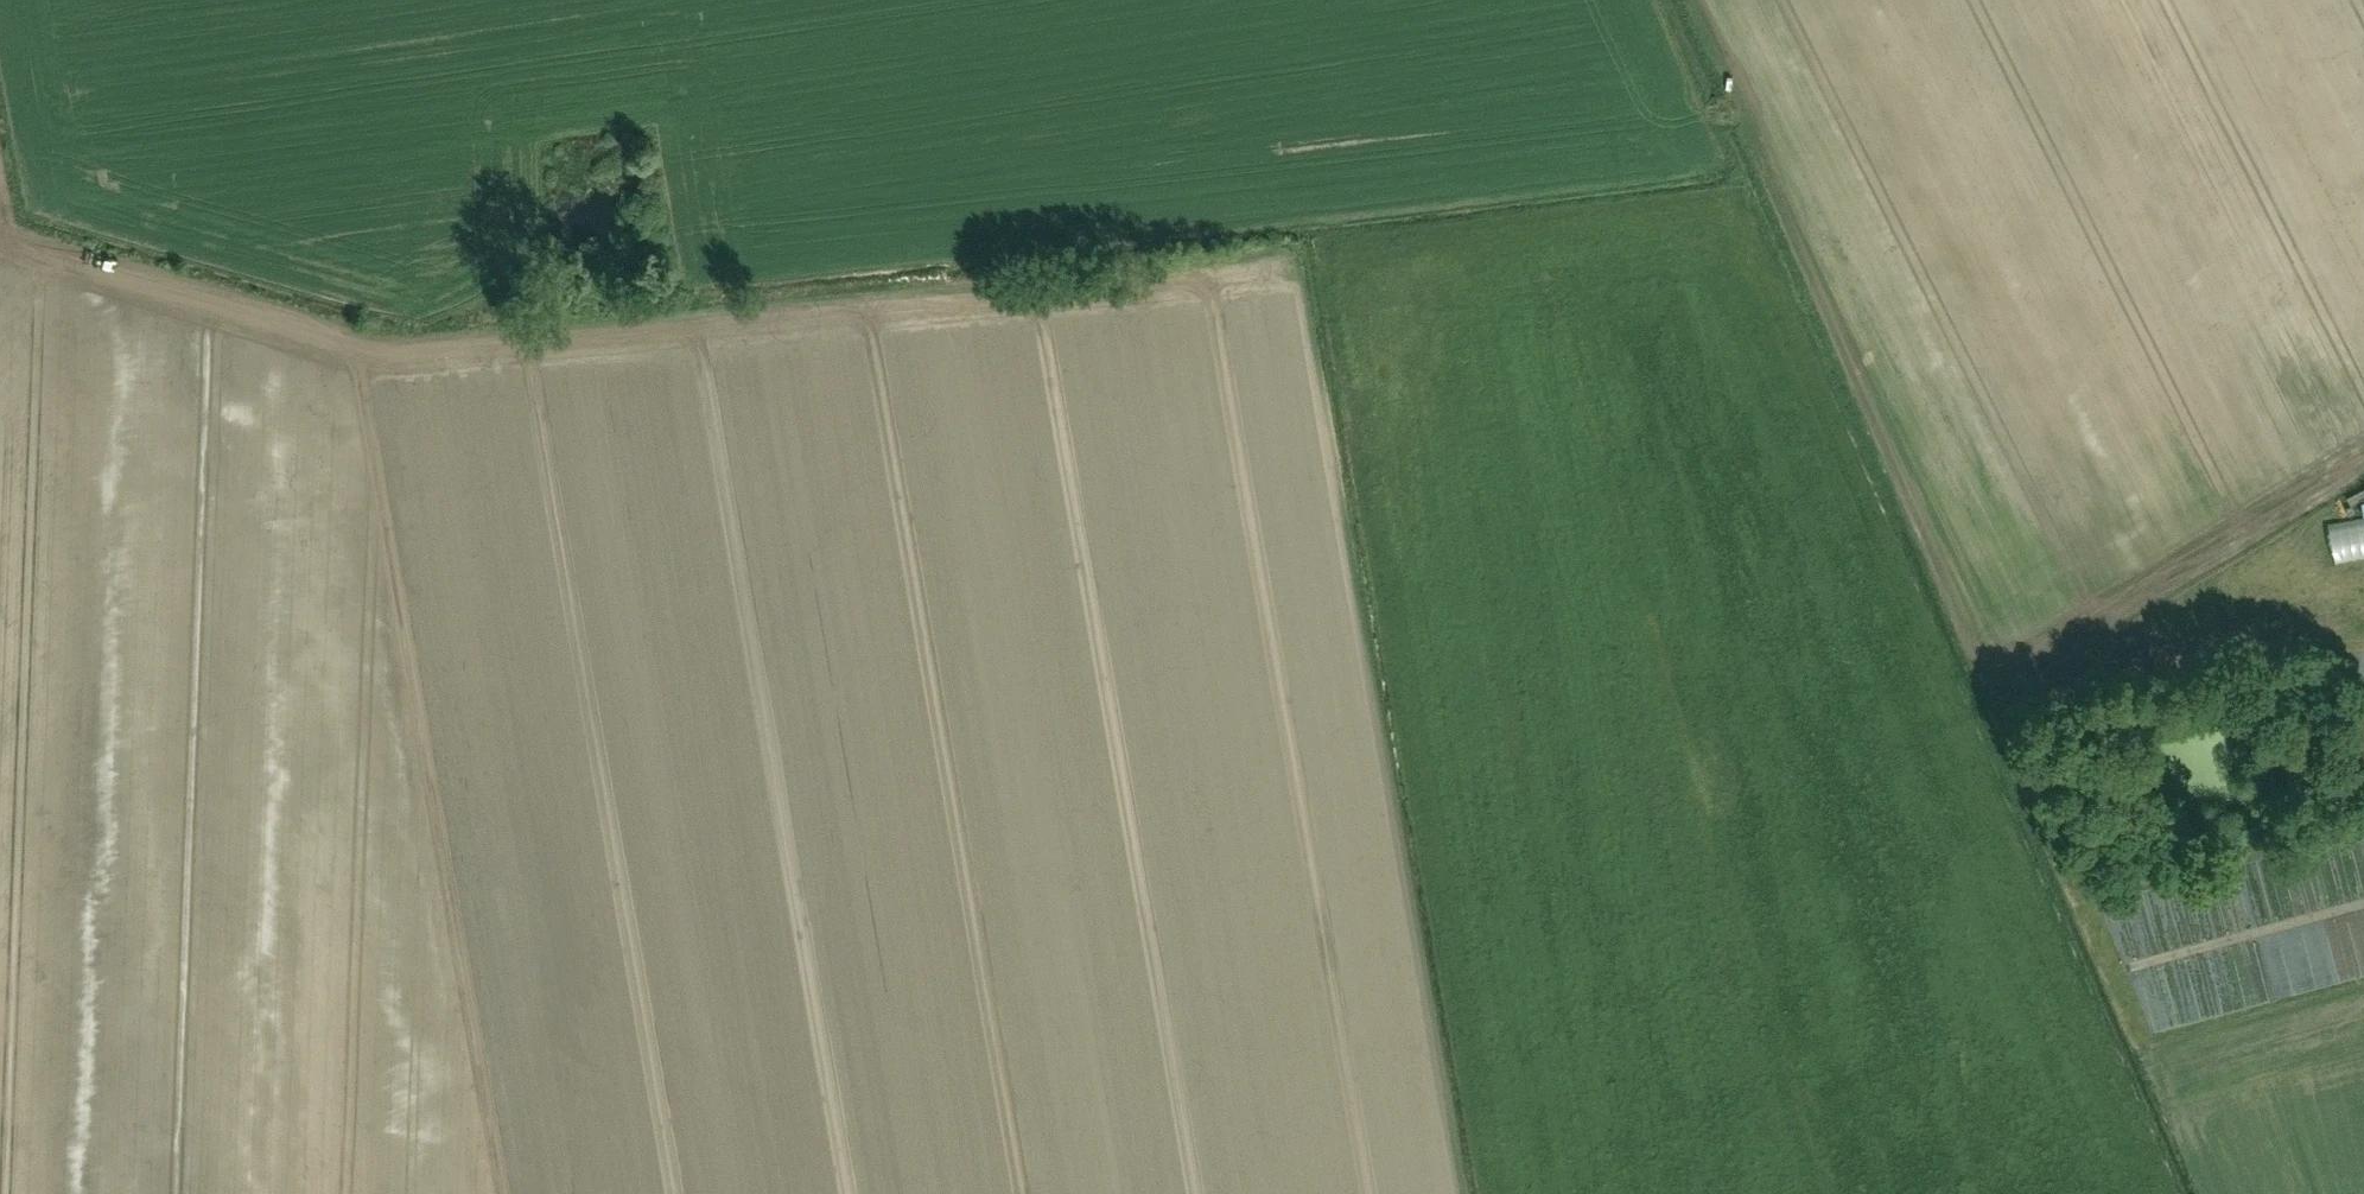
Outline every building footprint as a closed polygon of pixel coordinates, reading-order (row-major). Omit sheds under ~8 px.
[(2351,523),(2357,560),(2363,559),(2363,521),(2351,523)]
